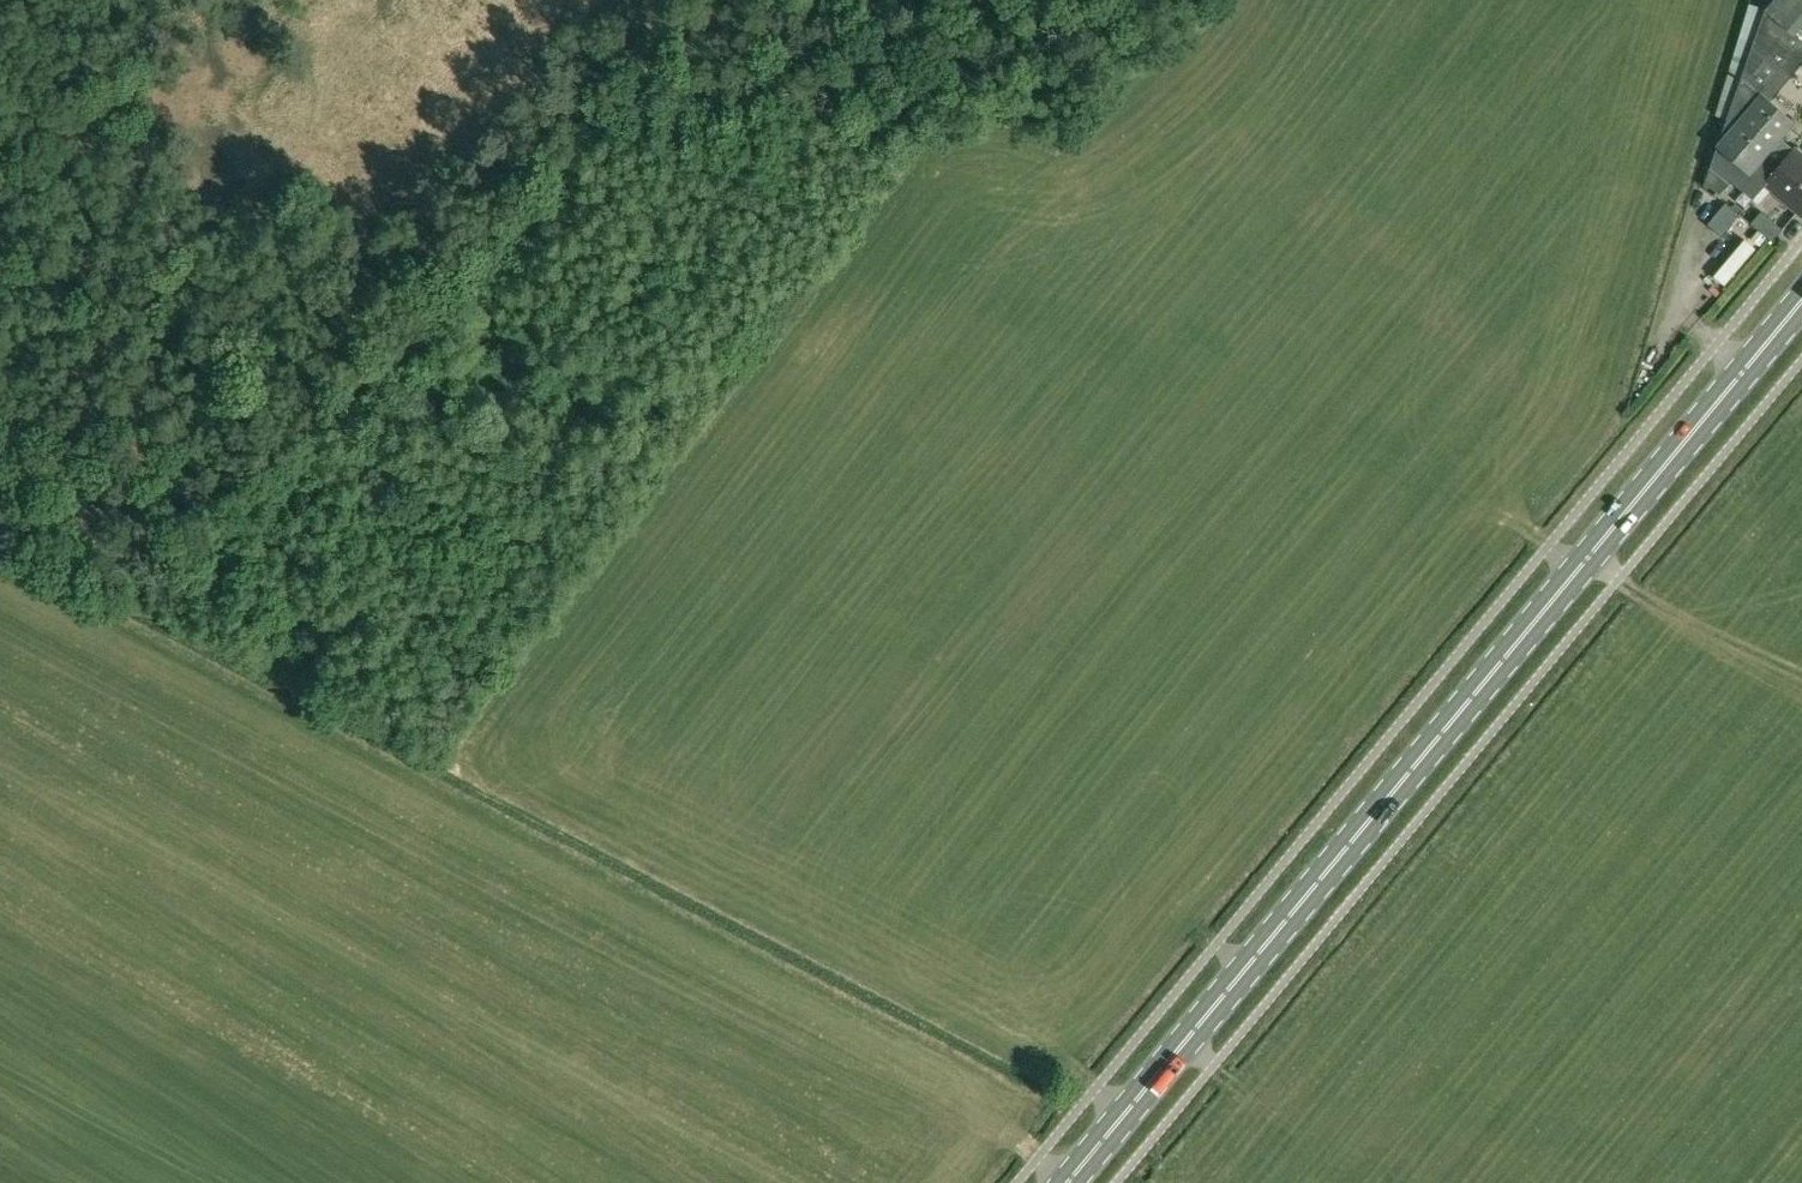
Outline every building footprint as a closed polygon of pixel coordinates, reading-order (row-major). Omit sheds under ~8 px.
[(1763,8),(1792,33),(1801,20),(1801,0),(1769,0),(1763,8)] [(1703,186),(1717,197),(1731,180),(1742,189),(1753,198),(1753,199),(1762,189),(1766,184),(1791,205),(1801,214),(1801,155),(1794,148),(1785,159),(1779,166),(1776,170),(1763,160),(1766,156),(1794,122),(1766,100),(1801,56),(1801,41),(1792,33),(1763,8),(1726,118),(1703,186)]
